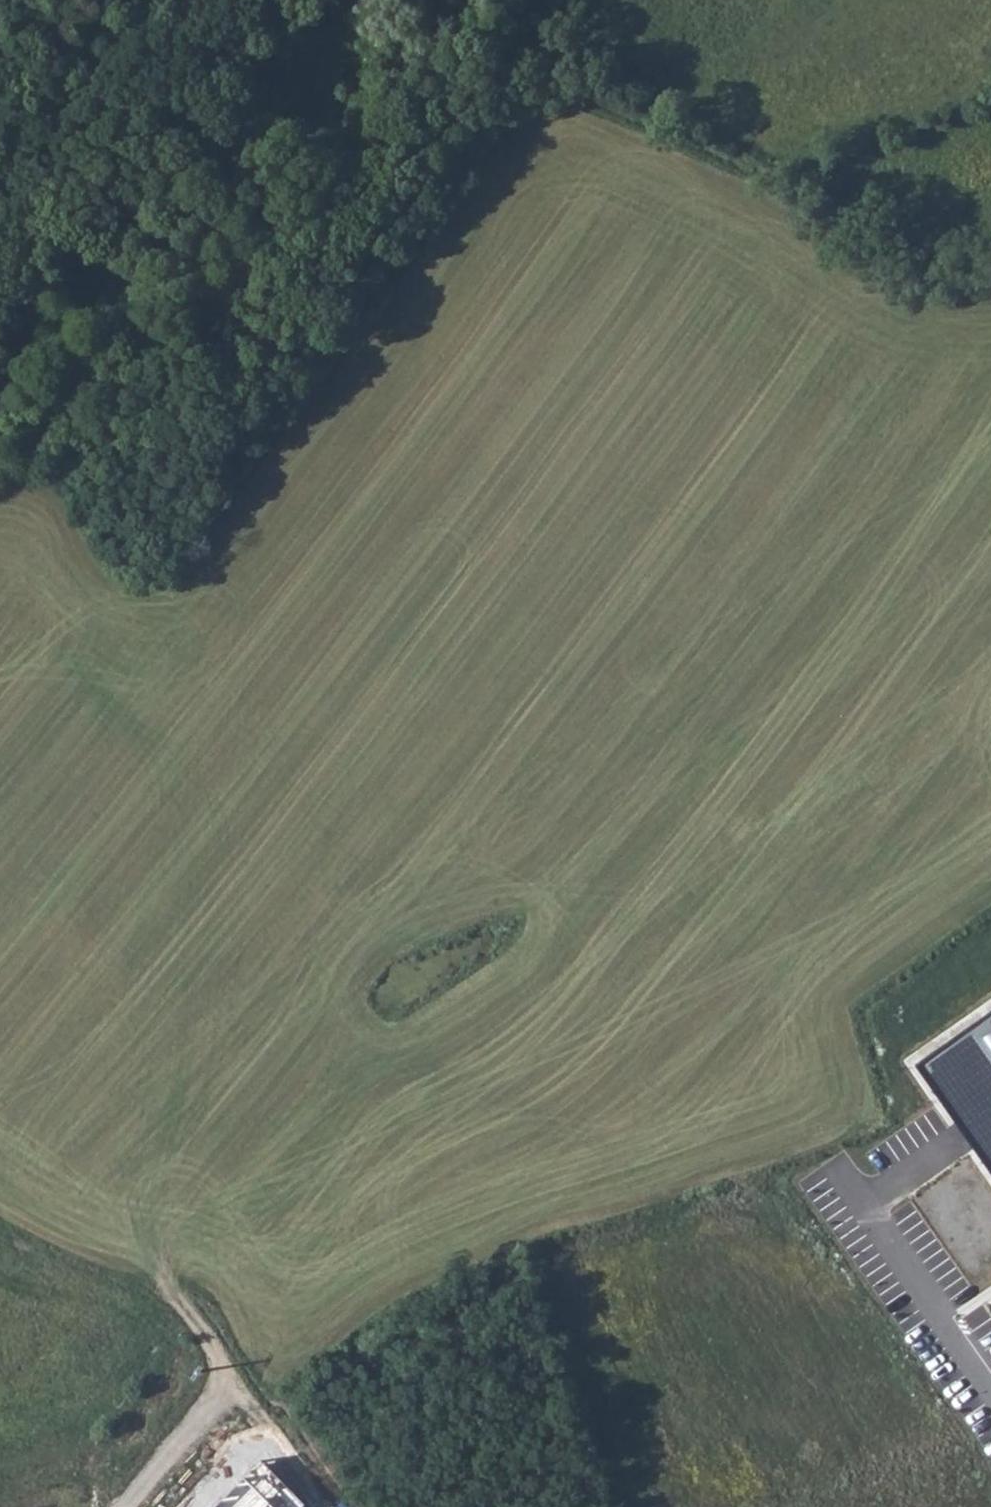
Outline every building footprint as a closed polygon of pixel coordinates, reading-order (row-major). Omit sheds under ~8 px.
[(924,1056),(990,1154),(990,1010),(924,1056)] [(305,1504),(263,1461),(216,1506),(302,1506),(305,1504)]
